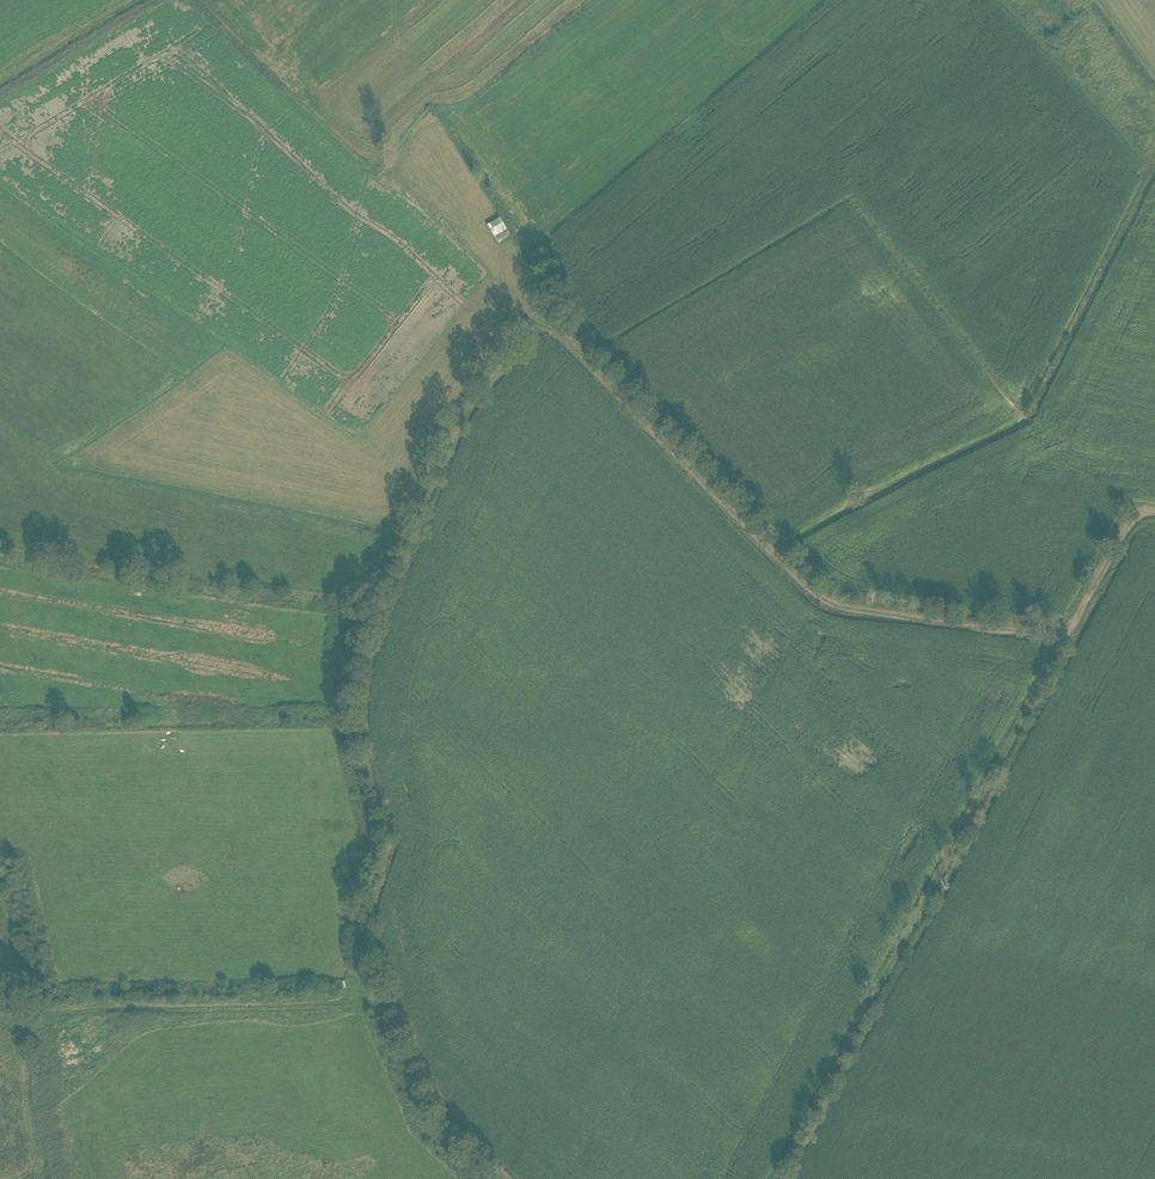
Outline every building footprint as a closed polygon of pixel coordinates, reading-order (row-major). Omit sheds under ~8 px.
[(508,243),(496,220),(483,227),(495,250),(508,243)]
